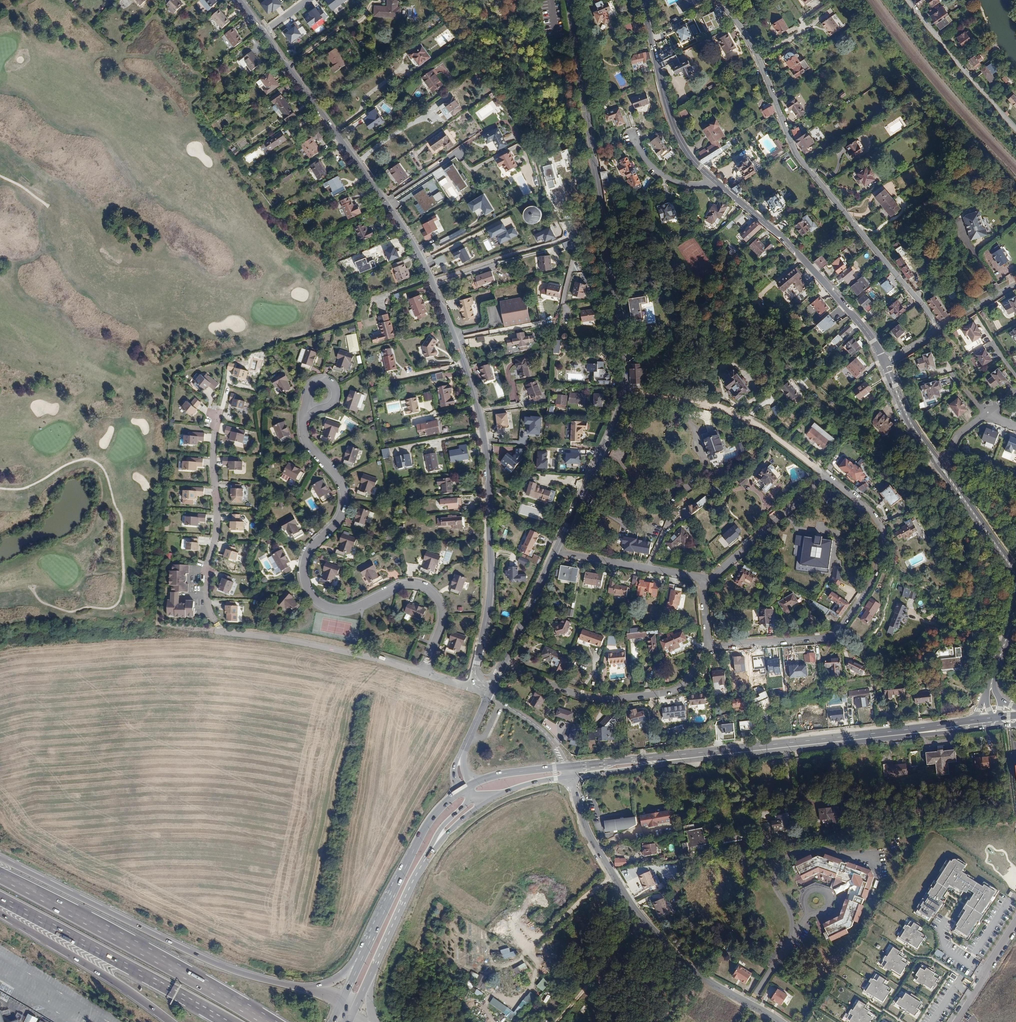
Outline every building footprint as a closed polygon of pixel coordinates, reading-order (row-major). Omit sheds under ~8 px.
[(179,0),(170,0),(166,3),(166,4),(170,8),(175,13),(184,5),(179,0)] [(260,3),(268,15),(281,6),(277,0),(265,0),(260,3)] [(332,11),(347,0),(325,0),(324,1),(332,11)] [(373,17),(397,19),(397,12),(400,12),(401,7),(397,7),(398,0),(387,0),(386,6),(374,5),(373,17)] [(684,3),(680,5),(683,12),(698,5),(696,0),(682,0),(684,3)] [(610,22),(608,16),(613,14),(608,4),(604,6),(603,4),(598,6),(600,12),(595,14),(599,23),(604,21),(605,24),(610,22)] [(319,5),(315,8),(323,20),(327,17),(319,5)] [(314,7),(302,16),(312,30),(325,22),(323,20),(315,8),(314,7)] [(934,20),(937,24),(949,16),(942,7),(938,10),(939,12),(933,16),(936,19),(934,20)] [(229,21),(223,15),(219,9),(212,15),(216,21),(221,28),(229,21)] [(721,26),(714,11),(702,17),(708,32),(721,26)] [(556,35),(564,35),(563,16),(555,16),(556,35)] [(949,16),(937,24),(941,30),(952,22),(949,16)] [(832,17),(822,24),(830,36),(840,28),(832,17)] [(772,25),(779,35),(789,28),(783,18),(772,25)] [(632,22),(623,25),(627,35),(636,31),(632,22)] [(293,24),(282,32),(290,43),(301,35),(293,24)] [(687,26),(677,31),(683,43),(693,39),(687,26)] [(233,28),(225,34),(234,46),(241,40),(238,35),(236,35),(235,33),(236,32),(233,28)] [(961,46),(962,45),(966,51),(976,43),(968,31),(957,39),(960,42),(959,43),(961,46)] [(737,49),(729,33),(717,39),(726,55),(737,49)] [(429,58),(420,46),(408,55),(410,59),(412,57),(418,65),(429,58)] [(666,60),(676,55),(671,48),(667,51),(669,54),(664,56),(663,54),(660,55),(661,62),(666,60)] [(247,60),(254,55),(251,51),(244,56),(247,60)] [(347,69),(335,53),(327,59),(334,70),(331,72),(336,77),(347,69)] [(650,53),(638,60),(640,67),(648,62),(650,66),(653,64),(650,53)] [(785,62),(790,69),(792,68),(799,63),(800,62),(797,58),(798,57),(799,55),(798,54),(797,53),(796,53),(794,55),(792,53),(791,53),(788,53),(785,55),(785,60),(786,62),(785,62)] [(248,64),(252,70),(259,64),(255,59),(256,58),(254,55),(247,60),(246,61),(248,64)] [(694,70),(689,60),(681,65),(676,55),(666,60),(661,62),(662,68),(669,65),(674,62),(676,67),(672,69),(676,75),(680,73),(681,74),(681,75),(682,76),(684,76),(685,75),(686,75),(687,76),(688,76),(692,74),(692,73),(691,71),(694,70)] [(975,56),(969,60),(976,70),(982,66),(979,63),(984,60),(980,55),(976,58),(975,56)] [(800,62),(799,63),(805,71),(810,68),(804,59),(800,62)] [(795,78),(805,71),(799,63),(792,68),(795,72),(792,74),(795,78)] [(986,67),(981,71),(986,78),(992,74),(986,67)] [(433,68),(421,77),(432,93),(444,84),(433,68)] [(279,85),(269,72),(260,79),(266,87),(262,89),(266,95),(279,85)] [(789,83),(783,87),(786,92),(792,88),(789,83)] [(275,101),(280,108),(286,103),(279,92),(270,98),(273,103),(275,101)] [(1002,102),(1008,109),(1013,105),(1015,108),(1015,98),(1011,93),(1002,102)] [(647,95),(632,100),(635,109),(650,104),(647,95)] [(452,97),(443,104),(452,117),(462,110),(452,97)] [(806,113),(796,98),(786,105),(790,111),(792,110),(798,118),(806,113)] [(295,113),(286,103),(280,108),(285,114),(283,115),(286,119),(295,113)] [(773,104),(761,110),(766,119),(776,113),(773,104)] [(383,121),(374,109),(368,113),(370,115),(367,117),(369,119),(365,122),(369,128),(376,124),(377,125),(383,121)] [(619,109),(605,115),(607,121),(615,118),(618,126),(625,124),(619,109)] [(703,130),(712,144),(717,141),(724,136),(718,126),(720,126),(716,119),(709,123),(710,125),(703,130)] [(792,130),(796,140),(802,136),(799,128),(792,130)] [(506,146),(497,129),(483,136),(487,144),(493,141),(497,150),(506,146)] [(287,140),(280,130),(263,141),(269,151),(287,140)] [(442,130),(427,142),(434,151),(442,145),(446,150),(453,145),(442,130)] [(319,142),(323,138),(318,131),(310,136),(311,138),(313,141),(316,138),(319,142)] [(802,136),(796,140),(794,141),(804,155),(807,153),(809,151),(807,147),(814,142),(815,141),(814,139),(813,138),(812,138),(808,132),(802,136)] [(668,152),(657,137),(650,143),(655,150),(655,151),(660,158),(668,152)] [(313,141),(311,138),(301,145),(307,154),(309,154),(311,157),(320,151),(313,141)] [(863,151),(855,140),(846,147),(850,152),(848,154),(852,159),(863,151)] [(698,153),(700,156),(702,159),(720,148),(721,148),(717,141),(712,144),(698,153)] [(782,151),(775,141),(773,143),(778,151),(770,156),(772,158),(782,151)] [(702,159),(700,161),(704,165),(723,153),(720,148),(702,159)] [(499,159),(495,161),(498,167),(502,166),(505,172),(517,166),(510,151),(498,157),(499,159)] [(618,161),(619,164),(616,166),(620,173),(623,171),(626,178),(624,179),(628,186),(632,185),(633,187),(635,187),(638,186),(638,184),(637,182),(638,181),(633,172),(634,171),(631,167),(630,168),(630,167),(631,166),(629,162),(628,162),(625,157),(618,161)] [(757,173),(754,168),(755,168),(752,163),(751,163),(748,159),(740,163),(741,165),(739,167),(741,170),(738,172),(737,174),(739,177),(741,177),(743,175),(746,180),(757,173)] [(792,170),(797,167),(792,159),(789,161),(791,164),(789,165),(792,170)] [(326,174),(318,161),(310,166),(318,179),(326,174)] [(774,161),(764,168),(767,172),(777,165),(774,161)] [(468,186),(452,163),(443,169),(459,192),(468,186)] [(557,178),(552,163),(543,165),(545,171),(544,171),(545,176),(546,176),(548,180),(557,178)] [(398,164),(388,170),(398,185),(408,178),(398,164)] [(858,177),(855,179),(859,185),(862,183),(864,187),(875,180),(866,167),(855,173),(858,177)] [(291,173),(281,179),(283,182),(293,177),(291,173)] [(327,182),(333,192),(343,186),(337,176),(327,182)] [(739,184),(732,189),(738,194),(740,192),(742,192),(742,190),(741,190),(740,188),(741,187),(739,184)] [(345,190),(343,186),(333,192),(331,193),(333,196),(345,190)] [(423,189),(413,196),(424,212),(437,203),(432,195),(429,197),(423,189)] [(885,189),(875,198),(891,217),(901,209),(885,189)] [(484,193),(467,204),(472,213),(480,208),(485,216),(494,210),(484,193)] [(777,212),(779,214),(783,212),(781,209),(784,207),(782,204),(784,203),(781,198),(779,199),(776,195),(766,201),(774,214),(777,212)] [(342,205),(347,219),(361,213),(357,204),(354,205),(350,197),(340,201),(342,205)] [(670,203),(659,207),(663,222),(675,218),(670,203)] [(716,223),(720,214),(723,216),(728,207),(719,203),(715,212),(711,210),(707,219),(716,223)] [(921,205),(909,215),(918,225),(930,215),(921,205)] [(523,220),(528,220),(527,224),(540,224),(540,208),(523,207),(523,220)] [(983,218),(982,219),(980,213),(978,212),(966,216),(964,218),(972,242),(974,240),(977,238),(980,237),(982,236),(985,236),(988,236),(984,226),(986,225),(986,224),(985,219),(983,218)] [(803,220),(795,226),(801,236),(810,231),(811,232),(818,228),(814,222),(813,222),(807,214),(802,218),(803,220)] [(432,219),(422,225),(425,231),(427,235),(430,233),(437,229),(434,222),(432,219)] [(740,235),(746,242),(762,227),(756,220),(740,235)] [(778,225),(781,229),(787,225),(784,220),(778,225)] [(503,223),(487,231),(490,239),(495,236),(499,244),(517,235),(513,227),(507,231),(503,223)] [(911,223),(900,233),(909,244),(921,234),(911,223)] [(363,224),(355,228),(361,241),(372,236),(369,230),(366,232),(363,224)] [(550,227),(534,235),(536,240),(542,238),(544,242),(550,240),(555,237),(550,227)] [(441,245),(463,234),(461,230),(439,241),(441,245)] [(425,231),(421,233),(425,241),(432,238),(430,233),(427,235),(425,231)] [(758,239),(750,246),(760,257),(768,250),(769,251),(774,246),(770,241),(764,246),(758,239)] [(562,243),(565,250),(572,247),(569,240),(562,243)] [(990,251),(993,255),(993,256),(994,258),(995,258),(998,261),(997,262),(999,265),(1000,264),(1001,266),(1009,260),(1007,257),(1008,254),(1006,251),(1002,251),(998,245),(990,251)] [(731,246),(727,249),(732,255),(736,252),(731,246)] [(384,250),(388,262),(401,256),(399,251),(396,252),(394,247),(384,250)] [(464,247),(452,254),(455,259),(458,257),(462,263),(470,259),(464,247)] [(897,250),(902,257),(896,261),(905,275),(902,276),(906,281),(914,275),(907,265),(911,263),(906,257),(908,256),(901,247),(897,250)] [(551,270),(550,255),(538,257),(540,271),(551,270)] [(822,256),(815,262),(821,269),(828,264),(824,259),(824,258),(822,256)] [(839,259),(838,257),(831,263),(835,268),(833,269),(838,274),(847,267),(840,259),(839,259)] [(365,258),(355,262),(360,274),(372,269),(369,262),(367,263),(365,258)] [(403,264),(402,260),(391,264),(393,268),(403,264)] [(398,282),(410,277),(407,268),(406,269),(404,264),(403,264),(393,268),(395,275),(398,282)] [(498,265),(496,270),(505,274),(507,270),(498,265)] [(855,272),(850,266),(840,275),(844,279),(848,284),(855,278),(853,275),(855,272)] [(796,267),(776,283),(783,292),(793,283),(800,293),(810,284),(796,267)] [(474,282),(476,287),(494,281),(491,271),(475,276),(476,281),(474,282)] [(857,296),(870,286),(862,277),(856,283),(857,284),(851,288),(857,296)] [(894,287),(887,280),(881,285),(888,293),(894,287)] [(586,284),(575,282),(572,296),(583,298),(586,284)] [(560,286),(548,283),(546,295),(557,297),(560,286)] [(864,293),(857,299),(869,312),(876,306),(864,293)] [(427,312),(420,295),(408,300),(415,317),(427,312)] [(949,315),(935,295),(926,301),(940,321),(949,315)] [(644,296),(626,299),(627,306),(630,306),(632,319),(630,319),(630,322),(641,320),(639,306),(637,306),(636,304),(645,303),(644,296)] [(1003,306),(1008,315),(1014,311),(1015,314),(1015,296),(1008,301),(1009,303),(1003,306)] [(459,312),(461,311),(463,321),(474,319),(471,305),(474,304),(472,297),(459,301),(461,306),(458,306),(459,312)] [(529,322),(525,297),(499,302),(503,326),(529,322)] [(829,308),(820,297),(811,305),(820,316),(829,308)] [(906,310),(897,300),(888,308),(892,314),(893,313),(897,317),(906,310)] [(594,309),(580,310),(581,322),(595,321),(594,309)] [(389,321),(388,314),(378,316),(379,323),(389,321)] [(835,322),(829,315),(817,325),(823,332),(835,322)] [(574,330),(575,329),(576,326),(574,322),(570,320),(566,322),(564,326),(565,329),(566,330),(570,332),(574,330)] [(394,338),(390,321),(389,321),(379,323),(378,323),(381,333),(371,335),(373,343),(394,338)] [(966,336),(969,334),(973,342),(981,337),(979,333),(981,332),(977,326),(976,327),(973,323),(965,328),(965,329),(962,331),(966,336)] [(899,324),(891,331),(898,338),(900,337),(902,335),(904,333),(905,331),(899,324)] [(853,329),(849,325),(838,334),(842,339),(853,329)] [(527,351),(526,343),(533,342),(532,335),(524,337),(523,332),(516,333),(516,338),(511,339),(511,340),(506,340),(507,347),(518,345),(519,352),(527,351)] [(349,353),(360,351),(356,333),(345,336),(349,353)] [(835,345),(842,339),(838,334),(831,341),(835,345)] [(437,341),(429,336),(422,345),(424,358),(435,356),(437,355),(437,353),(437,351),(435,350),(433,350),(433,347),(437,341)] [(844,346),(852,357),(862,349),(862,347),(867,343),(863,337),(857,342),(854,338),(844,346)] [(394,355),(392,356),(391,349),(382,350),(382,352),(382,353),(382,356),(383,356),(386,372),(395,370),(394,363),(395,363),(394,355)] [(985,349),(975,355),(982,366),(992,360),(985,349)] [(923,358),(917,359),(919,368),(925,366),(927,370),(936,367),(931,352),(922,355),(923,358)] [(299,367),(298,371),(307,374),(308,369),(309,370),(313,357),(302,353),(298,366),(299,367)] [(856,358),(846,367),(855,378),(866,368),(864,367),(869,363),(861,354),(856,358)] [(350,360),(338,356),(336,364),(334,371),(331,370),(330,374),(341,377),(342,374),(344,374),(347,367),(348,368),(350,360)] [(517,364),(516,365),(517,370),(519,370),(520,378),(528,376),(524,359),(516,360),(517,364)] [(591,384),(609,384),(609,373),(604,373),(604,362),(586,362),(586,372),(591,372),(591,384)] [(641,384),(643,384),(643,363),(629,364),(630,384),(641,384)] [(494,380),(490,365),(479,368),(483,382),(494,380)] [(230,379),(243,383),(245,374),(232,371),(233,367),(226,366),(224,373),(231,374),(230,379)] [(992,387),(997,383),(999,385),(1007,380),(998,368),(991,374),(993,376),(987,380),(992,387)] [(745,383),(744,384),(736,374),(723,384),(727,390),(729,389),(733,394),(732,395),(737,401),(750,391),(747,388),(748,387),(745,383)] [(206,375),(204,378),(201,375),(195,381),(204,390),(207,387),(212,392),(218,386),(206,375)] [(278,395),(281,394),(283,398),(291,393),(289,389),(287,390),(283,383),(285,382),(281,375),(269,381),(273,389),(275,388),(278,395)] [(936,381),(925,384),(925,385),(921,386),(924,394),(927,393),(929,400),(940,397),(938,388),(942,387),(940,381),(936,382),(936,381)] [(535,382),(526,385),(531,398),(540,395),(535,382)] [(787,382),(780,388),(791,401),(798,395),(787,382)] [(872,395),(869,392),(871,390),(865,382),(854,391),(860,399),(863,396),(866,400),(872,395)] [(439,394),(441,393),(441,395),(450,394),(449,392),(452,391),(451,385),(438,387),(439,394)] [(423,394),(425,402),(433,400),(431,392),(423,394)] [(603,394),(593,393),(593,407),(602,407),(603,394)] [(441,395),(442,400),(441,401),(441,407),(455,405),(454,398),(450,399),(450,394),(441,395)] [(585,395),(571,394),(570,403),(579,404),(579,402),(585,403),(585,395)] [(230,404),(229,409),(240,412),(242,404),(231,401),(233,396),(228,395),(227,403),(230,404)] [(343,407),(344,408),(343,412),(350,415),(352,411),(353,411),(358,399),(349,395),(343,407)] [(567,397),(559,396),(557,405),(566,406),(567,397)] [(417,397),(405,400),(407,409),(405,410),(406,414),(419,412),(417,397)] [(957,397),(948,405),(958,417),(968,409),(957,397)] [(194,410),(199,405),(194,399),(189,405),(186,401),(180,407),(189,416),(195,410),(194,410)] [(778,404),(771,408),(775,415),(782,412),(778,404)] [(889,418),(886,416),(886,417),(880,412),(872,422),(870,424),(880,432),(881,430),(885,433),(893,423),(888,419),(889,418)] [(507,413),(495,414),(497,429),(509,428),(507,413)] [(530,417),(524,416),(523,424),(529,425),(528,434),(540,435),(541,417),(530,416),(530,417)] [(326,446),(328,439),(330,439),(333,432),(335,433),(338,425),(325,421),(323,428),(325,429),(321,439),(320,439),(318,439),(316,443),(326,446)] [(437,421),(417,425),(419,436),(439,432),(437,421)] [(586,432),(586,429),(590,430),(590,423),(584,423),(584,422),(574,421),(573,442),(583,442),(584,431),(586,432)] [(277,441),(278,444),(286,441),(285,438),(286,437),(281,424),(271,428),(276,441),(277,441)] [(833,438),(815,424),(806,435),(824,449),(833,438)] [(1000,433),(987,428),(981,440),(994,445),(1000,433)] [(229,438),(227,443),(240,447),(242,438),(238,437),(239,433),(224,429),(222,437),(229,438)] [(717,430),(709,433),(710,434),(705,436),(709,449),(709,451),(710,454),(711,454),(713,459),(718,457),(717,455),(721,453),(721,452),(725,451),(720,436),(721,435),(719,431),(718,431),(717,430)] [(202,435),(187,434),(186,437),(182,437),(182,445),(195,447),(195,442),(201,443),(202,435)] [(1010,436),(1004,451),(1012,454),(1014,449),(1015,450),(1015,438),(1010,436)] [(449,451),(451,462),(469,459),(466,443),(458,444),(458,450),(449,451)] [(388,449),(381,450),(383,459),(390,458),(388,449)] [(536,468),(547,469),(548,459),(547,459),(547,451),(537,450),(536,468)] [(355,455),(345,451),(340,464),(341,464),(340,468),(348,471),(349,467),(350,468),(355,455)] [(412,466),(410,453),(403,455),(401,455),(401,454),(395,455),(397,469),(403,468),(402,467),(406,466),(406,467),(412,466)] [(436,453),(424,455),(428,472),(439,470),(436,453)] [(565,453),(565,464),(580,464),(580,454),(565,453)] [(506,467),(510,463),(515,467),(522,459),(517,454),(513,459),(507,454),(500,462),(506,467)] [(839,466),(845,458),(842,455),(836,464),(839,466)] [(839,466),(838,467),(845,472),(845,473),(850,477),(856,482),(857,480),(860,482),(866,475),(862,473),(864,471),(845,458),(839,466)] [(194,472),(194,468),(200,468),(201,461),(186,460),(186,463),(181,463),(180,471),(194,472)] [(236,461),(220,460),(220,468),(227,468),(227,473),(240,473),(240,464),(236,464),(236,461)] [(300,476),(296,474),(297,473),(285,466),(280,476),(291,482),(292,482),(295,484),(300,476)] [(787,469),(792,482),(798,479),(795,472),(796,471),(794,466),(787,469)] [(766,468),(760,474),(759,473),(755,477),(758,481),(759,480),(766,486),(763,489),(766,492),(778,480),(769,473),(770,472),(766,468)] [(747,477),(741,482),(744,485),(749,480),(747,477)] [(450,478),(437,480),(437,486),(442,485),(442,494),(452,493),(450,478)] [(366,499),(369,491),(371,492),(374,485),(362,480),(359,487),(361,488),(357,495),(355,493),(353,498),(363,501),(364,498),(366,499)] [(534,497),(537,486),(536,486),(536,485),(528,482),(525,494),(534,497)] [(858,487),(861,493),(870,489),(868,483),(858,487)] [(314,502),(315,502),(317,505),(324,501),(322,497),(323,497),(316,484),(306,489),(314,502)] [(541,488),(537,486),(534,497),(543,501),(546,491),(540,489),(541,488)] [(885,499),(884,500),(887,503),(888,502),(891,507),(902,498),(897,493),(896,494),(890,486),(881,494),(885,499)] [(237,487),(229,487),(229,499),(240,499),(240,491),(237,491),(237,487)] [(181,492),(180,501),(193,501),(193,497),(201,497),(201,489),(193,489),(193,493),(181,492)] [(687,519),(711,500),(706,495),(698,501),(697,500),(682,512),(687,519)] [(440,506),(446,506),(446,509),(452,509),(458,509),(458,504),(457,498),(439,499),(440,506)] [(520,501),(516,510),(526,514),(529,507),(526,506),(527,504),(520,501)] [(352,523),(350,530),(358,533),(361,526),(367,528),(370,517),(355,512),(352,523)] [(461,528),(465,528),(464,517),(458,517),(458,515),(450,516),(450,517),(439,518),(439,524),(443,524),(443,527),(454,526),(454,529),(461,528)] [(203,517),(195,516),(195,520),(183,519),(183,528),(196,528),(196,524),(203,524),(203,517)] [(241,525),(237,524),(237,517),(229,517),(229,524),(228,524),(227,533),(241,533),(241,525)] [(293,534),(289,528),(290,527),(286,520),(275,527),(280,534),(281,533),(285,539),(286,538),(289,542),(298,537),(295,533),(293,534)] [(917,531),(912,522),(901,527),(902,529),(894,532),(898,539),(903,536),(904,540),(913,535),(912,533),(917,531)] [(731,526),(738,534),(741,532),(735,524),(731,526)] [(738,534),(731,526),(721,535),(728,544),(739,535),(738,534)] [(693,540),(683,529),(667,543),(673,550),(683,542),(686,546),(693,540)] [(538,539),(537,538),(539,534),(530,530),(522,545),(531,549),(535,542),(536,543),(538,539)] [(649,554),(651,542),(636,540),(637,539),(623,536),(621,544),(624,544),(622,551),(634,553),(634,552),(649,554)] [(829,568),(830,559),(831,559),(831,558),(830,558),(831,550),(832,550),(832,549),(833,541),(833,540),(832,539),(832,540),(826,540),(826,538),(825,538),(825,539),(823,539),(823,537),(816,537),(816,538),(813,538),(813,537),(812,537),(812,538),(806,537),(806,536),(804,536),(804,537),(805,537),(804,546),(803,546),(803,547),(804,547),(802,556),(801,556),(801,557),(802,557),(801,564),(800,564),(800,565),(802,566),(802,565),(807,566),(807,567),(808,567),(808,566),(821,568),(821,569),(822,569),(822,568),(828,569),(828,570),(829,570),(830,568),(829,568)] [(336,545),(337,545),(335,553),(332,552),(331,556),(341,560),(342,556),(345,557),(347,549),(349,550),(352,543),(338,538),(336,545)] [(195,553),(195,541),(188,541),(188,545),(184,544),(184,553),(195,553)] [(529,556),(531,549),(522,545),(521,544),(518,551),(529,556)] [(232,549),(225,548),(222,559),(233,562),(235,554),(232,553),(232,549)] [(276,573),(278,577),(285,573),(283,569),(284,569),(278,556),(269,561),(275,574),(276,573)] [(438,561),(423,556),(421,563),(423,564),(420,571),(417,570),(416,575),(426,578),(427,574),(430,575),(433,567),(435,568),(438,561)] [(528,561),(520,557),(518,563),(526,566),(528,561)] [(359,568),(366,584),(380,578),(372,562),(359,568)] [(576,582),(578,568),(560,565),(558,579),(569,581),(576,582)] [(745,566),(738,579),(751,586),(758,573),(755,572),(753,576),(749,573),(751,569),(745,566)] [(174,606),(174,595),(186,595),(186,587),(185,587),(185,576),(187,576),(188,568),(172,567),(172,574),(169,574),(168,588),(170,588),(170,595),(170,604),(166,603),(165,618),(173,618),(173,620),(184,620),(184,619),(192,619),(193,612),(192,611),(192,604),(184,604),(184,607),(174,606)] [(518,567),(508,567),(508,570),(505,570),(505,578),(509,578),(509,583),(526,583),(526,574),(518,574),(518,567)] [(841,586),(841,580),(840,580),(841,567),(833,567),(832,585),(841,586)] [(318,576),(320,577),(317,584),(315,583),(313,587),(322,591),(324,587),(326,588),(329,581),(331,582),(334,574),(322,569),(318,576)] [(603,575),(585,572),(583,583),(601,587),(603,575)] [(229,581),(222,578),(217,588),(227,593),(230,586),(228,585),(229,581)] [(448,591),(449,591),(447,596),(455,599),(457,594),(458,594),(463,582),(452,578),(448,591)] [(644,592),(652,593),(652,596),(657,597),(660,582),(654,581),(654,584),(645,582),(646,581),(641,580),(638,595),(643,596),(644,592)] [(668,603),(667,607),(678,609),(682,590),(676,589),(676,591),(674,591),(675,585),(670,584),(667,598),(670,599),(670,603),(668,603)] [(630,588),(616,585),(614,591),(615,591),(615,594),(627,596),(628,591),(629,591),(630,588)] [(912,590),(904,588),(900,601),(908,603),(912,590)] [(850,605),(833,593),(830,598),(841,606),(841,608),(837,614),(842,616),(850,605)] [(794,594),(779,602),(787,615),(789,616),(792,613),(793,612),(790,607),(798,602),(794,594)] [(863,609),(866,610),(860,620),(867,625),(881,605),(870,598),(863,609)] [(291,620),(298,613),(295,610),(293,613),(287,607),(288,606),(283,601),(274,610),(279,615),(280,614),(286,619),(288,618),(291,620)] [(812,604),(827,615),(830,610),(814,601),(812,604)] [(231,604),(224,604),(223,616),(235,616),(235,608),(231,608),(231,604)] [(907,608),(896,604),(892,612),(894,613),(888,626),(897,630),(902,617),(904,617),(907,608)] [(760,610),(761,616),(759,616),(759,625),(762,624),(765,624),(766,627),(773,627),(772,619),(774,619),(773,609),(760,610)] [(838,618),(830,612),(828,616),(836,622),(838,618)] [(400,614),(395,614),(394,622),(399,623),(399,624),(412,626),(413,615),(400,613),(400,614)] [(562,619),(559,626),(554,627),(557,635),(566,633),(571,622),(562,619)] [(603,638),(584,630),(580,639),(600,647),(603,638)] [(639,633),(627,634),(627,640),(648,637),(649,653),(656,652),(655,633),(646,634),(646,632),(639,633)] [(674,650),(672,646),(686,641),(682,632),(659,641),(663,651),(668,649),(669,652),(674,650)] [(445,644),(447,645),(444,652),(441,651),(440,655),(449,659),(451,656),(453,657),(457,649),(458,650),(462,642),(448,636),(445,644)] [(538,655),(542,657),(542,658),(548,661),(547,663),(548,666),(547,669),(556,673),(562,660),(555,657),(556,653),(542,647),(538,655)] [(626,652),(609,654),(610,664),(627,662),(626,652)] [(807,655),(804,655),(805,661),(807,661),(807,662),(815,661),(814,653),(807,654),(807,655)] [(744,656),(733,657),(734,665),(745,664),(744,656)] [(764,656),(752,657),(753,669),(765,669),(764,656)] [(824,660),(825,667),(833,667),(834,676),(841,675),(840,666),(841,666),(840,657),(831,658),(832,660),(824,660)] [(960,658),(940,660),(941,671),(961,669),(960,658)] [(781,675),(779,659),(767,660),(768,673),(775,673),(775,675),(781,675)] [(866,667),(850,659),(846,668),(862,676),(866,667)] [(806,664),(788,666),(789,677),(807,676),(806,664)] [(724,670),(712,671),(713,683),(719,682),(719,685),(725,685),(724,670)] [(905,684),(886,686),(887,699),(893,698),(893,695),(905,693),(905,684)] [(869,692),(869,689),(849,691),(850,697),(852,697),(852,695),(869,693),(869,692)] [(537,709),(545,697),(535,691),(533,696),(534,697),(530,705),(537,709)] [(755,704),(758,702),(759,705),(761,705),(763,704),(764,702),(763,700),(769,697),(766,691),(760,694),(761,696),(753,700),(755,704)] [(688,695),(689,706),(706,704),(705,693),(688,695)] [(931,694),(914,696),(915,705),(932,703),(931,694)] [(865,697),(856,698),(857,707),(866,706),(865,697)] [(745,699),(731,700),(732,707),(745,706),(745,699)] [(685,717),(684,705),(661,707),(662,719),(685,717)] [(573,713),(558,708),(555,716),(570,721),(573,713)] [(630,710),(631,714),(630,715),(632,723),(646,719),(643,711),(636,713),(635,709),(630,710)] [(844,709),(829,711),(831,721),(845,720),(844,709)] [(600,727),(602,727),(602,730),(597,731),(597,737),(603,737),(603,741),(606,740),(606,737),(609,737),(609,739),(614,739),(614,734),(610,734),(610,730),(610,726),(613,726),(613,724),(616,721),(619,721),(619,717),(615,717),(615,715),(612,715),(610,713),(605,718),(606,719),(604,722),(603,721),(600,723),(600,727)] [(762,715),(750,716),(751,720),(751,725),(763,724),(762,715)] [(784,718),(772,718),(772,722),(773,727),(785,726),(784,718)] [(751,720),(739,722),(740,730),(752,729),(751,725),(751,720)] [(733,723),(721,725),(722,734),(734,732),(733,723)] [(573,724),(568,740),(578,742),(582,726),(573,724)] [(956,749),(925,753),(926,765),(935,764),(936,775),(949,773),(948,762),(957,761),(956,749)] [(996,756),(975,758),(977,768),(997,766),(996,756)] [(870,764),(855,766),(856,774),(862,774),(863,775),(871,774),(870,764)] [(884,765),(885,777),(906,775),(906,764),(890,766),(890,764),(884,765)] [(836,808),(818,810),(819,819),(832,818),(832,823),(838,822),(836,808)] [(672,809),(639,815),(641,827),(649,826),(649,828),(658,826),(658,824),(674,821),(672,809)] [(619,819),(604,821),(605,826),(606,832),(629,829),(637,825),(636,817),(619,819)] [(688,835),(704,832),(703,829),(695,830),(694,824),(684,826),(686,836),(688,835)] [(705,840),(704,832),(688,835),(690,846),(691,848),(706,845),(705,840)] [(743,837),(742,837),(742,833),(723,837),(725,844),(743,841),(743,839),(744,839),(743,837)] [(644,856),(657,854),(655,844),(642,846),(644,856)] [(816,859),(811,862),(809,858),(792,866),(800,883),(817,876),(844,885),(846,885),(849,891),(847,892),(836,921),(818,930),(826,948),(844,940),(842,935),(847,933),(850,926),(854,928),(860,910),(858,910),(861,901),(864,902),(872,879),(868,872),(847,865),(846,867),(841,864),(841,863),(824,856),(822,861),(816,859)] [(923,901),(921,900),(915,909),(917,910),(914,914),(927,923),(930,918),(932,919),(942,904),(945,901),(942,899),(945,894),(944,893),(947,888),(951,891),(959,896),(962,892),(965,894),(967,891),(973,895),(967,904),(966,904),(959,915),(961,916),(957,923),(958,924),(955,929),(968,938),(972,931),(971,930),(978,918),(980,919),(988,906),(987,905),(994,894),(995,895),(999,889),(985,880),(982,884),(973,878),(975,876),(968,872),(968,873),(963,870),(967,862),(959,857),(954,859),(952,862),(951,861),(950,863),(949,862),(948,864),(945,862),(942,867),(943,868),(940,874),(939,874),(933,883),(932,882),(928,888),(930,890),(923,901)] [(615,866),(626,866),(626,858),(615,858),(615,866)] [(943,868),(942,867),(932,882),(933,883),(939,874),(940,874),(943,868)] [(650,871),(639,876),(645,889),(656,884),(650,871)] [(928,888),(921,900),(923,901),(930,890),(928,888)] [(995,895),(994,894),(987,905),(988,906),(995,895)] [(663,898),(652,903),(657,913),(668,908),(663,898)] [(980,919),(978,918),(971,930),(972,931),(980,919)] [(920,927),(910,921),(905,928),(904,927),(895,939),(904,945),(905,943),(906,944),(907,945),(906,946),(908,948),(909,946),(916,951),(924,938),(921,936),(922,934),(917,930),(920,927)] [(507,934),(503,942),(508,944),(511,937),(507,934)] [(893,947),(887,957),(885,955),(883,959),(884,960),(881,965),(890,971),(891,970),(900,975),(905,969),(904,968),(908,961),(903,958),(904,957),(903,956),(902,955),(901,954),(902,953),(893,947)] [(501,949),(502,958),(516,956),(515,951),(510,952),(509,948),(501,949)] [(934,954),(941,958),(944,953),(937,949),(934,954)] [(518,974),(528,969),(525,963),(515,968),(518,974)] [(928,969),(922,965),(915,976),(918,978),(916,980),(923,985),(923,984),(931,989),(932,987),(934,989),(937,984),(936,982),(940,976),(934,972),(935,971),(933,970),(932,971),(931,971),(930,970),(931,969),(929,967),(928,969)] [(752,974),(739,966),(732,977),(739,981),(745,985),(752,974)] [(467,982),(480,988),(485,977),(472,971),(467,982)] [(887,982),(875,974),(872,980),(870,979),(862,992),(870,997),(871,996),(872,996),(873,997),(872,998),(874,1000),(875,998),(882,1003),(891,990),(884,986),(887,982)] [(543,978),(534,988),(538,992),(547,983),(543,978)] [(965,978),(963,981),(968,986),(971,982),(965,978)] [(480,997),(483,993),(477,989),(474,993),(480,997)] [(534,989),(514,1009),(519,1014),(539,994),(534,989)] [(787,995),(777,989),(771,999),(777,1003),(781,1005),(787,995)] [(904,996),(902,995),(900,999),(899,998),(895,1004),(901,1008),(900,1010),(903,1012),(904,1011),(905,1011),(906,1012),(905,1013),(908,1015),(910,1013),(915,1016),(916,1014),(917,1014),(919,1010),(918,1009),(920,1006),(919,1005),(920,1003),(916,1001),(918,998),(911,994),(909,996),(905,994),(904,996)] [(489,1003),(509,1016),(512,1011),(493,997),(489,1003)] [(858,1001),(854,1007),(853,1006),(847,1015),(848,1015),(846,1019),(850,1021),(870,1021),(869,1021),(873,1015),(869,1012),(870,1011),(868,1009),(867,1009),(866,1008),(867,1007),(858,1001)]
